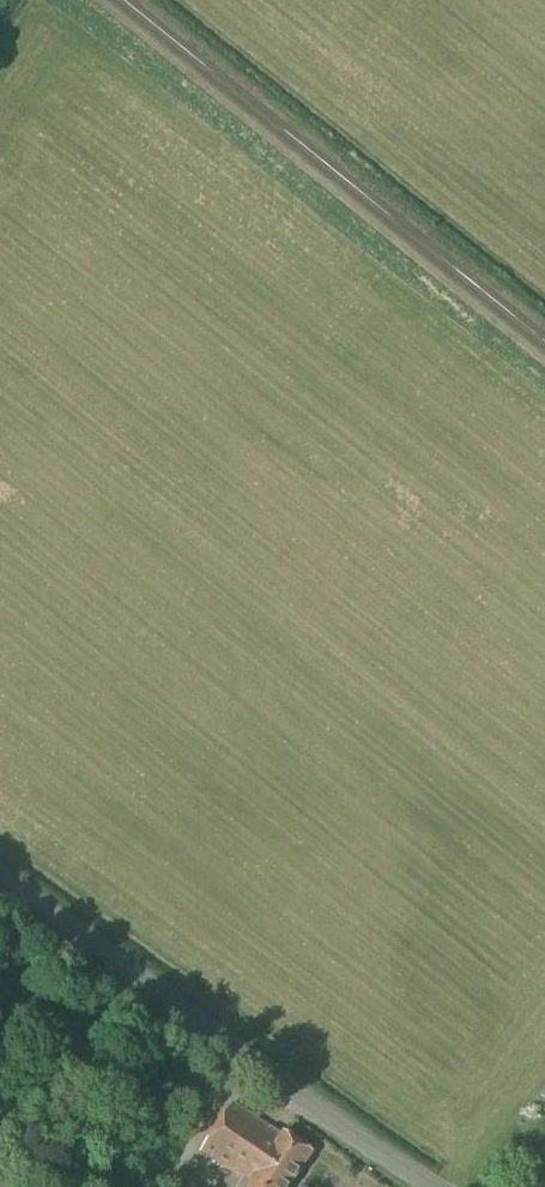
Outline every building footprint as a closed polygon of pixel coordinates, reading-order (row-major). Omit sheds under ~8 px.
[(239,1186),(290,1186),(313,1154),(284,1134),(281,1137),(233,1104),(200,1153),(242,1181),(239,1186)]
